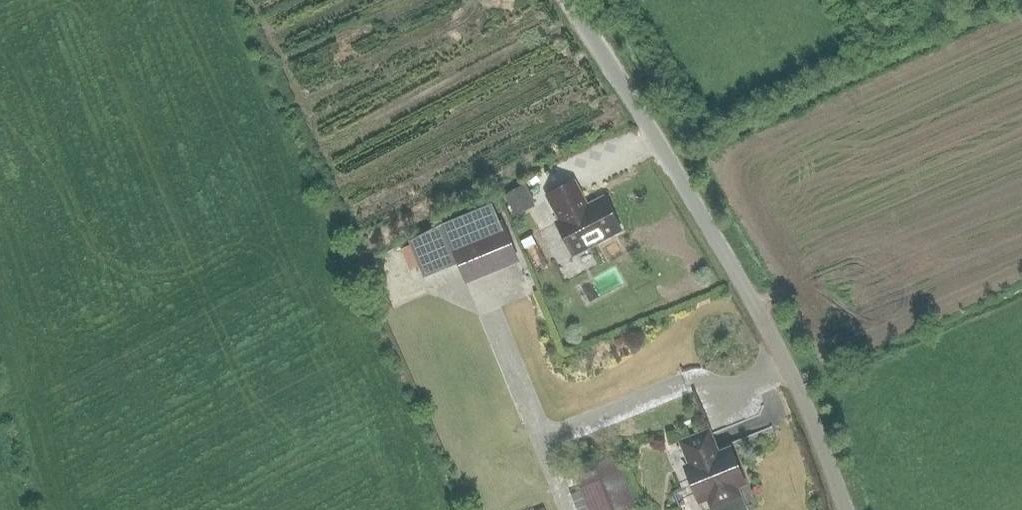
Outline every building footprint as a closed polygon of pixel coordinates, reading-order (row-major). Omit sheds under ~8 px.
[(561,220),(556,222),(573,254),(621,229),(604,197),(587,206),(574,181),(547,195),(561,220)] [(516,216),(534,205),(523,185),(504,195),(516,216)] [(443,225),(409,243),(424,280),(460,265),(465,278),(517,257),(503,224),(495,203),(443,225)] [(531,233),(521,239),(525,247),(535,242),(531,233)] [(736,495),(735,494),(732,495),(729,487),(744,481),(731,451),(717,457),(707,435),(684,444),(693,467),(686,470),(698,500),(713,494),(716,502),(714,503),(714,504),(736,495)] [(621,468),(579,486),(589,509),(626,509),(637,505),(621,468)]
